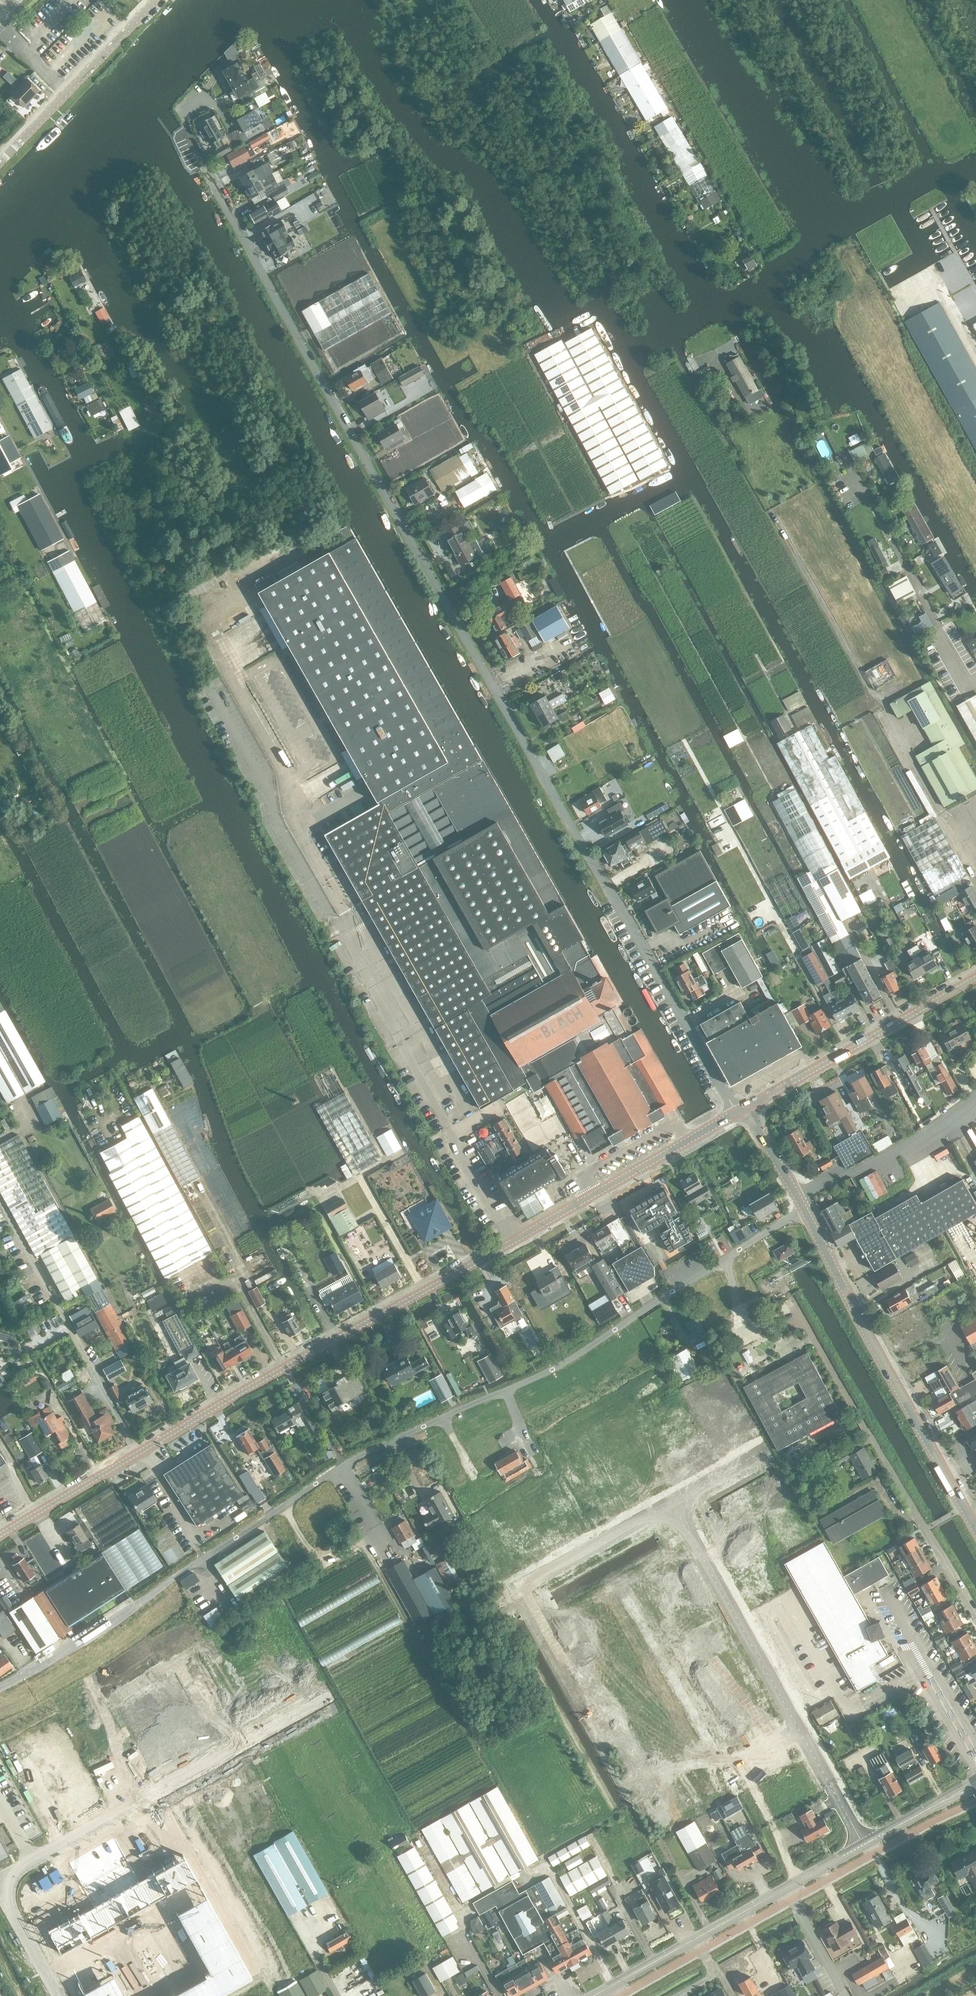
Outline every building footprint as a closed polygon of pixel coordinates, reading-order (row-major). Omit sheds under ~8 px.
[(585,4),(583,0),(565,0),(563,1),(570,12),(585,4)] [(599,41),(620,29),(607,6),(600,9),(604,16),(590,25),(599,41)] [(599,41),(620,76),(641,64),(620,29),(599,41)] [(221,72),(229,86),(231,89),(240,84),(246,81),(236,63),(221,72)] [(266,75),(264,71),(259,64),(253,67),(256,71),(260,78),(265,75),(266,75)] [(646,120),(667,108),(641,64),(620,76),(646,120)] [(258,88),(255,82),(260,79),(260,78),(256,71),(251,74),(253,77),(246,81),(240,84),(231,89),(238,100),(240,98),(244,104),(256,97),(267,91),(263,85),(258,88)] [(27,80),(11,96),(28,113),(39,101),(33,96),(38,91),(27,80)] [(242,143),(248,140),(244,133),(261,123),(259,121),(261,120),(257,113),(256,114),(253,110),(236,120),(240,127),(235,130),(242,143)] [(234,149),(228,139),(225,133),(226,132),(216,115),(198,124),(203,132),(200,133),(202,137),(205,135),(209,143),(211,141),(216,149),(213,151),(217,159),(234,149)] [(659,135),(680,170),(697,159),(676,125),(659,135)] [(269,138),(266,133),(255,139),(258,144),(269,138)] [(242,147),(228,156),(233,165),(248,157),(242,147)] [(271,165),(281,159),(276,149),(266,155),(271,165)] [(689,186),(706,175),(697,159),(680,170),(689,186)] [(260,166),(240,177),(245,187),(259,180),(256,176),(263,172),(260,166)] [(321,176),(318,170),(307,176),(310,182),(321,176)] [(720,199),(706,175),(689,186),(703,210),(720,199)] [(245,187),(251,198),(263,191),(267,197),(272,195),(277,192),(273,185),(277,183),(274,178),(261,185),(259,180),(245,187)] [(287,193),(284,188),(286,187),(283,180),(277,183),(273,185),(277,192),(272,195),(275,200),(287,193)] [(254,223),(267,216),(269,217),(281,211),(275,201),(263,209),(261,205),(248,213),(254,223)] [(264,242),(266,246),(286,234),(285,232),(287,231),(281,220),(270,226),(269,225),(259,231),(264,240),(263,240),(264,242)] [(288,236),(286,234),(266,246),(269,251),(270,250),(275,259),(285,253),(285,252),(295,246),(289,235),(288,236)] [(757,267),(750,255),(742,259),(749,271),(757,267)] [(392,312),(369,273),(302,311),(324,350),(392,312)] [(939,303),(904,322),(975,450),(975,368),(939,303)] [(611,494),(638,480),(597,407),(600,406),(641,480),(668,465),(628,393),(628,394),(592,328),(566,343),(595,396),(593,398),(561,340),(535,355),(611,494)] [(741,356),(740,357),(739,354),(735,356),(731,355),(730,359),(726,361),(727,363),(726,364),(733,376),(731,378),(734,382),(736,381),(746,398),(759,390),(741,356)] [(372,365),(368,367),(373,378),(377,375),(382,384),(394,378),(382,357),(371,364),(372,365)] [(353,371),(355,374),(347,379),(353,390),(374,379),(373,378),(368,367),(366,364),(353,371)] [(404,386),(425,375),(420,366),(399,378),(404,386)] [(50,424),(22,371),(4,381),(34,437),(38,435),(36,431),(50,424)] [(369,418),(370,417),(371,418),(386,410),(376,394),(360,403),(361,404),(359,405),(359,406),(361,410),(363,410),(364,410),(369,418)] [(101,399),(87,406),(91,414),(105,407),(101,399)] [(133,409),(122,414),(129,429),(140,424),(133,409)] [(404,437),(397,424),(378,435),(385,447),(392,444),(394,448),(405,442),(402,438),(404,437)] [(0,447),(0,472),(1,474),(12,468),(9,463),(19,458),(8,436),(0,440),(0,447)] [(471,442),(459,449),(461,454),(473,447),(471,442)] [(889,484),(899,479),(885,453),(874,459),(889,484)] [(458,454),(430,471),(442,491),(477,471),(467,455),(461,458),(458,454)] [(482,476),(463,487),(473,504),(492,493),(482,476)] [(434,494),(425,477),(406,489),(415,505),(434,494)] [(678,491),(651,502),(655,512),(682,501),(678,491)] [(39,494),(17,505),(41,550),(62,538),(39,494)] [(922,545),(932,539),(933,538),(914,503),(902,510),(922,545)] [(469,543),(463,533),(474,528),(470,520),(459,526),(459,525),(446,533),(453,547),(455,546),(457,550),(454,552),(461,565),(476,557),(479,562),(486,558),(476,539),(469,543)] [(618,1005),(621,1003),(606,977),(602,979),(579,941),(584,939),(562,900),(483,760),(482,760),(356,538),(349,525),(340,530),(347,543),(319,559),(278,582),(273,574),(255,583),(260,592),(259,593),(374,794),(380,804),(328,833),(479,1105),(482,1109),(515,1090),(514,1089),(528,1081),(534,1092),(545,1086),(544,1085),(551,1082),(593,1154),(612,1143),(614,1146),(666,1115),(665,1113),(683,1103),(641,1029),(634,1033),(618,1005)] [(68,550),(47,562),(81,626),(97,618),(100,623),(106,620),(68,550)] [(953,598),(962,593),(965,591),(945,556),(933,563),(953,598)] [(916,594),(906,576),(888,586),(898,603),(916,594)] [(511,577),(501,583),(511,600),(521,595),(511,577)] [(491,625),(496,633),(513,624),(512,621),(519,617),(516,612),(526,606),(522,597),(511,603),(513,606),(506,610),(502,604),(487,613),(493,624),(491,625)] [(557,605),(532,620),(545,643),(570,628),(557,605)] [(927,610),(919,614),(921,620),(912,625),(916,632),(933,624),(927,610)] [(520,627),(525,636),(528,641),(537,636),(538,636),(529,622),(520,627)] [(495,640),(501,650),(514,642),(509,632),(495,640)] [(537,636),(528,641),(533,647),(540,643),(537,636)] [(921,642),(924,648),(935,642),(932,637),(921,642)] [(967,644),(972,651),(975,649),(975,639),(967,644)] [(514,642),(501,650),(507,660),(520,653),(514,642)] [(874,690),(880,687),(897,677),(887,659),(864,671),(874,690)] [(564,677),(560,671),(560,670),(552,675),(555,682),(564,677)] [(929,737),(934,746),(916,756),(944,807),(960,798),(962,803),(968,800),(965,795),(975,789),(975,778),(958,747),(964,743),(930,682),(890,704),(898,717),(912,709),(923,728),(924,728),(929,737)] [(603,692),(608,702),(615,698),(610,688),(603,692)] [(552,707),(554,709),(562,704),(559,699),(551,704),(546,695),(530,704),(537,716),(552,707)] [(957,705),(975,740),(975,695),(957,705)] [(558,716),(554,709),(552,707),(537,716),(543,727),(558,719),(559,721),(569,716),(566,711),(558,716)] [(779,737),(792,730),(783,715),(771,722),(779,737)] [(841,862),(850,879),(890,858),(835,755),(829,759),(811,725),(777,743),(841,862)] [(724,734),(730,746),(745,739),(739,727),(724,734)] [(554,760),(566,753),(560,742),(548,749),(554,760)] [(600,787),(592,791),(595,796),(581,804),(588,815),(602,807),(600,804),(607,800),(600,787)] [(846,966),(861,959),(841,922),(819,879),(838,869),(796,789),(772,801),(810,871),(797,878),(820,920),(838,954),(839,953),(846,966)] [(724,810),(733,826),(753,816),(744,799),(724,810)] [(612,816),(599,823),(606,836),(628,824),(621,811),(624,809),(620,803),(608,809),(612,816)] [(667,803),(647,815),(649,819),(669,808),(667,803)] [(960,893),(969,911),(975,907),(975,895),(971,885),(963,889),(958,880),(967,875),(935,817),(901,836),(933,894),(939,905),(960,893)] [(611,867),(623,860),(624,861),(628,859),(628,857),(630,856),(628,853),(646,843),(647,845),(669,833),(661,820),(639,832),(626,839),(626,838),(621,841),(620,840),(601,850),(605,858),(606,857),(611,867)] [(645,910),(655,929),(658,934),(675,925),(680,934),(731,906),(700,850),(655,876),(667,898),(645,910)] [(861,911),(838,869),(819,879),(841,922),(860,912),(861,911)] [(649,878),(631,888),(634,893),(634,895),(636,899),(638,900),(639,901),(651,894),(654,900),(659,897),(649,878)] [(871,888),(859,895),(865,907),(877,900),(871,888)] [(649,901),(642,905),(644,909),(651,905),(650,903),(649,901)] [(901,902),(893,906),(896,913),(904,909),(901,902)] [(940,913),(948,931),(954,928),(945,911),(940,913)] [(794,916),(786,921),(790,929),(799,924),(794,916)] [(974,926),(971,921),(964,924),(968,930),(963,932),(972,948),(973,947),(974,948),(975,948),(975,929),(974,926)] [(741,931),(703,950),(714,973),(732,964),(742,986),(763,976),(741,931)] [(881,935),(889,949),(895,946),(887,932),(881,935)] [(810,946),(828,977),(840,971),(823,939),(810,946)] [(912,948),(926,972),(932,969),(933,970),(937,968),(936,966),(937,966),(929,951),(920,956),(918,953),(921,952),(917,945),(912,948)] [(912,960),(906,964),(915,978),(926,972),(912,948),(907,950),(912,960)] [(773,950),(766,954),(775,970),(782,966),(773,950)] [(693,954),(705,975),(709,973),(698,952),(693,954)] [(827,978),(813,952),(803,957),(817,983),(827,978)] [(867,1003),(871,1000),(873,1003),(882,998),(861,959),(846,966),(842,968),(850,983),(855,981),(867,1003)] [(890,972),(880,978),(889,994),(890,994),(892,994),(894,993),(895,991),(900,988),(894,978),(898,976),(895,971),(896,970),(890,960),(885,962),(890,972)] [(675,978),(680,987),(693,978),(688,970),(683,963),(676,967),(680,974),(675,978)] [(834,977),(839,985),(848,980),(843,972),(834,977)] [(693,978),(680,987),(685,995),(690,992),(694,999),(705,993),(701,986),(707,982),(702,973),(693,978)] [(835,990),(849,1016),(860,1010),(851,994),(844,998),(842,995),(843,994),(839,988),(835,990)] [(838,1022),(849,1016),(835,990),(830,993),(834,999),(836,1002),(829,1006),(838,1022)] [(700,1022),(730,1083),(803,1047),(780,1000),(750,1016),(742,1001),(700,1022)] [(804,1003),(793,1009),(801,1024),(810,1019),(818,1033),(830,1026),(820,1009),(811,1014),(804,1003)] [(7,1103),(44,1082),(4,1011),(0,1013),(0,1091),(7,1103)] [(949,1050),(970,1039),(962,1024),(941,1035),(949,1050)] [(936,1084),(940,1082),(941,1081),(948,1094),(957,1089),(949,1074),(948,1075),(939,1057),(931,1061),(922,1045),(910,1051),(919,1067),(925,1064),(936,1084)] [(892,1061),(898,1074),(904,1071),(918,1097),(926,1093),(904,1054),(892,1061)] [(180,1058),(171,1063),(184,1087),(193,1083),(180,1058)] [(890,1083),(881,1067),(870,1073),(881,1093),(882,1092),(886,1098),(898,1092),(892,1082),(890,1083)] [(317,1076),(331,1100),(316,1107),(354,1175),(382,1159),(345,1092),(331,1068),(317,1076)] [(165,1278),(211,1253),(150,1138),(113,1069),(75,1090),(85,1107),(78,1111),(111,1173),(109,1174),(165,1278)] [(854,1102),(860,1113),(872,1106),(866,1096),(873,1092),(865,1076),(852,1083),(861,1099),(854,1102)] [(198,1177),(156,1085),(137,1094),(179,1186),(198,1177)] [(46,1089),(33,1097),(38,1106),(36,1106),(45,1124),(61,1116),(51,1098),(52,1098),(56,1095),(52,1088),(52,1087),(46,1089)] [(833,1146),(846,1169),(874,1154),(860,1127),(864,1125),(852,1104),(845,1108),(836,1091),(819,1100),(827,1114),(823,1117),(830,1129),(842,1122),(850,1137),(833,1146)] [(504,1118),(494,1124),(500,1136),(494,1139),(497,1145),(513,1135),(504,1118)] [(388,1156),(402,1149),(391,1129),(377,1137),(388,1156)] [(810,1152),(810,1151),(814,1149),(809,1141),(805,1143),(797,1129),(786,1136),(798,1158),(810,1152)] [(40,1254),(74,1236),(18,1134),(0,1145),(0,1191),(36,1256),(40,1254)] [(513,1135),(497,1145),(490,1149),(493,1154),(506,1146),(513,1158),(523,1152),(513,1135)] [(872,1144),(877,1152),(893,1144),(888,1135),(872,1144)] [(478,1152),(489,1171),(500,1164),(493,1154),(490,1149),(488,1146),(478,1152)] [(559,1159),(556,1154),(552,1156),(548,1149),(528,1160),(528,1159),(499,1176),(495,1179),(510,1205),(513,1206),(518,1203),(519,1201),(558,1178),(560,1178),(565,1175),(566,1173),(558,1159),(559,1159)] [(832,1164),(829,1158),(819,1164),(822,1169),(832,1164)] [(394,1161),(386,1166),(389,1171),(397,1167),(394,1161)] [(874,1198),(886,1191),(875,1170),(863,1177),(874,1198)] [(711,1195),(706,1184),(702,1186),(695,1173),(681,1181),(688,1194),(685,1196),(692,1206),(711,1195)] [(851,1178),(844,1181),(848,1189),(855,1185),(851,1178)] [(855,1220),(850,1210),(826,1223),(839,1246),(855,1237),(857,1239),(856,1240),(875,1271),(975,1212),(975,1203),(962,1179),(921,1203),(916,1194),(875,1217),(871,1211),(855,1220)] [(676,1208),(665,1188),(629,1209),(643,1234),(666,1221),(670,1228),(660,1233),(670,1252),(694,1239),(680,1215),(674,1219),(673,1217),(679,1213),(676,1208)] [(759,1219),(778,1208),(770,1193),(757,1200),(750,1204),(759,1219)] [(780,1204),(786,1200),(782,1194),(776,1198),(780,1204)] [(339,1236),(358,1225),(342,1198),(324,1208),(339,1236)] [(96,1221),(115,1211),(109,1199),(89,1209),(96,1221)] [(426,1239),(450,1226),(436,1202),(429,1206),(425,1200),(409,1209),(426,1239)] [(819,1210),(826,1223),(850,1210),(845,1212),(839,1201),(834,1204),(834,1203),(827,1207),(826,1206),(823,1204),(819,1206),(819,1210)] [(607,1225),(607,1226),(618,1245),(619,1245),(625,1256),(638,1249),(632,1239),(619,1217),(607,1225)] [(603,1254),(618,1245),(607,1226),(592,1235),(600,1249),(603,1254)] [(738,1245),(745,1240),(737,1226),(729,1231),(738,1245)] [(74,1236),(40,1254),(66,1302),(78,1296),(75,1290),(97,1278),(74,1236)] [(780,1260),(784,1258),(794,1252),(789,1243),(774,1251),(780,1260)] [(585,1244),(575,1250),(572,1252),(570,1251),(569,1252),(568,1254),(566,1255),(575,1269),(588,1261),(611,1301),(624,1293),(603,1259),(597,1263),(585,1244)] [(642,1246),(625,1256),(614,1263),(630,1291),(655,1276),(654,1267),(642,1246)] [(335,1253),(325,1258),(333,1274),(343,1269),(335,1253)] [(916,1254),(906,1260),(910,1267),(920,1261),(916,1254)] [(402,1277),(391,1258),(372,1268),(383,1288),(402,1277)] [(957,1258),(949,1262),(957,1278),(965,1274),(957,1258)] [(902,1278),(894,1263),(874,1276),(882,1290),(902,1278)] [(537,1281),(545,1295),(559,1287),(561,1289),(568,1285),(557,1267),(552,1270),(553,1272),(537,1281)] [(353,1281),(333,1292),(331,1288),(329,1287),(319,1292),(319,1295),(324,1305),(326,1305),(330,1303),(335,1313),(344,1308),(343,1306),(348,1304),(349,1306),(362,1299),(353,1281)] [(890,1314),(912,1301),(919,1297),(922,1302),(940,1291),(935,1283),(918,1293),(913,1285),(883,1302),(890,1314)] [(495,1291),(500,1300),(503,1304),(501,1305),(498,1304),(490,1308),(496,1321),(501,1318),(504,1323),(517,1316),(514,1310),(519,1307),(515,1300),(506,1285),(501,1288),(500,1287),(497,1289),(497,1290),(495,1291)] [(265,1303),(256,1287),(248,1291),(257,1307),(265,1303)] [(162,1293),(147,1301),(152,1311),(167,1303),(162,1293)] [(619,1312),(612,1301),(593,1312),(599,1323),(619,1312)] [(136,1349),(131,1341),(110,1304),(95,1312),(116,1350),(120,1358),(136,1349)] [(176,1313),(171,1305),(163,1309),(168,1317),(176,1313)] [(230,1316),(237,1328),(239,1331),(251,1325),(242,1309),(230,1316)] [(459,1311),(448,1317),(450,1321),(449,1322),(448,1321),(441,1325),(448,1338),(457,1333),(466,1329),(471,1338),(477,1335),(473,1329),(470,1330),(459,1311),(459,1312),(459,1311)] [(282,1322),(289,1336),(300,1330),(292,1317),(290,1313),(280,1318),(282,1322)] [(91,1314),(73,1323),(79,1335),(97,1325),(91,1314)] [(180,1389),(186,1386),(186,1385),(186,1383),(197,1377),(186,1358),(190,1356),(191,1358),(197,1355),(196,1353),(197,1353),(194,1348),(193,1348),(176,1314),(162,1321),(180,1355),(183,1353),(184,1355),(185,1356),(174,1362),(178,1369),(166,1375),(175,1390),(178,1388),(180,1388),(180,1389)] [(698,1317),(687,1324),(695,1338),(706,1332),(698,1317)] [(961,1327),(974,1350),(972,1351),(975,1359),(975,1318),(961,1327)] [(530,1326),(520,1329),(525,1344),(535,1341),(530,1326)] [(234,1346),(242,1359),(242,1358),(243,1360),(250,1356),(250,1354),(252,1352),(241,1334),(234,1339),(237,1344),(234,1346)] [(11,1336),(7,1347),(12,1349),(16,1338),(11,1336)] [(242,1359),(234,1346),(231,1348),(227,1341),(223,1344),(227,1350),(224,1352),(232,1365),(242,1359)] [(232,1365),(224,1352),(222,1350),(220,1351),(217,1347),(209,1353),(211,1356),(211,1357),(220,1371),(230,1364),(231,1365),(232,1365)] [(687,1349),(671,1358),(683,1380),(699,1371),(687,1349)] [(794,1359),(797,1364),(791,1367),(788,1362),(763,1376),(765,1381),(759,1384),(757,1380),(744,1387),(778,1450),(842,1416),(807,1352),(794,1359)] [(414,1374),(429,1365),(424,1357),(411,1364),(407,1355),(384,1368),(393,1385),(414,1374)] [(490,1355),(480,1360),(491,1382),(501,1376),(490,1355)] [(105,1367),(103,1369),(108,1380),(111,1378),(126,1370),(120,1359),(105,1367)] [(367,1365),(361,1368),(364,1374),(370,1371),(367,1365)] [(664,1365),(659,1368),(666,1380),(671,1377),(664,1365)] [(939,1399),(933,1402),(935,1406),(934,1408),(937,1412),(938,1412),(939,1413),(948,1408),(949,1409),(952,1407),(952,1406),(956,1404),(950,1393),(959,1388),(947,1365),(936,1371),(939,1376),(929,1382),(939,1399)] [(71,1368),(62,1372),(65,1379),(74,1375),(71,1368)] [(659,1368),(654,1371),(661,1383),(666,1380),(659,1368)] [(451,1371),(446,1374),(458,1395),(462,1393),(451,1371)] [(654,1371),(648,1374),(655,1386),(661,1383),(654,1371)] [(26,1373),(20,1377),(24,1384),(30,1380),(26,1373)] [(346,1379),(344,1375),(335,1381),(336,1384),(321,1392),(331,1411),(341,1405),(340,1404),(365,1390),(356,1374),(346,1379)] [(441,1374),(430,1380),(441,1402),(453,1396),(441,1374)] [(648,1374),(643,1377),(650,1389),(655,1386),(648,1374)] [(643,1377),(638,1380),(645,1392),(650,1389),(643,1377)] [(638,1380),(633,1383),(640,1395),(645,1392),(638,1380)] [(633,1383),(628,1386),(635,1398),(640,1395),(633,1383)] [(114,1384),(108,1388),(116,1402),(122,1399),(114,1384)] [(131,1394),(125,1397),(133,1411),(152,1401),(142,1384),(129,1391),(131,1394)] [(625,1387),(622,1389),(629,1401),(633,1399),(635,1398),(628,1386),(625,1387)] [(622,1389),(617,1392),(624,1404),(629,1401),(622,1389)] [(96,1418),(86,1401),(82,1392),(67,1401),(81,1427),(85,1425),(88,1431),(90,1430),(98,1443),(113,1434),(110,1427),(108,1428),(107,1427),(114,1423),(106,1408),(100,1412),(102,1415),(96,1418)] [(617,1392),(612,1395),(619,1407),(624,1404),(617,1392)] [(612,1395),(607,1398),(614,1410),(619,1407),(612,1395)] [(607,1398),(601,1401),(609,1413),(614,1410),(607,1398)] [(277,1432),(295,1422),(299,1428),(304,1425),(311,1437),(318,1432),(300,1400),(292,1404),(294,1407),(270,1420),(277,1432)] [(601,1401),(596,1404),(603,1416),(609,1413),(601,1401)] [(596,1404),(591,1407),(598,1419),(603,1416),(596,1404)] [(975,1411),(975,1407),(972,1409),(969,1404),(966,1405),(955,1411),(960,1421),(975,1411)] [(591,1407),(586,1410),(593,1422),(598,1419),(591,1407)] [(39,1412),(28,1418),(32,1426),(39,1422),(47,1435),(52,1431),(56,1433),(61,1441),(58,1442),(61,1447),(67,1444),(65,1439),(70,1437),(61,1421),(64,1420),(61,1416),(56,1419),(51,1409),(46,1411),(48,1414),(42,1418),(39,1412)] [(581,1412),(581,1413),(588,1425),(590,1424),(593,1422),(586,1410),(581,1412)] [(975,1423),(975,1411),(960,1421),(965,1430),(975,1423)] [(581,1413),(575,1416),(582,1428),(588,1425),(581,1413)] [(652,1413),(647,1416),(654,1428),(659,1425),(652,1413)] [(575,1416),(570,1419),(577,1431),(582,1428),(575,1416)] [(647,1416),(641,1419),(648,1431),(654,1428),(647,1416)] [(570,1419),(565,1422),(572,1434),(577,1431),(570,1419)] [(641,1419),(636,1422),(643,1434),(648,1431),(641,1419)] [(565,1422),(560,1425),(567,1437),(572,1434),(565,1422)] [(636,1422),(631,1425),(638,1437),(643,1434),(636,1422)] [(560,1425),(555,1428),(562,1440),(567,1437),(560,1425)] [(631,1425),(626,1428),(633,1440),(638,1437),(631,1425)] [(247,1454),(258,1447),(261,1452),(269,1448),(264,1438),(256,1443),(248,1428),(235,1436),(247,1454)] [(555,1428),(549,1431),(556,1443),(562,1440),(555,1428)] [(626,1428),(621,1431),(628,1443),(633,1440),(626,1428)] [(975,1448),(975,1430),(965,1436),(972,1450),(975,1448)] [(549,1431),(544,1434),(551,1446),(556,1443),(549,1431)] [(621,1431),(615,1434),(622,1446),(628,1443),(621,1431)] [(42,1450),(32,1433),(22,1438),(27,1445),(24,1447),(30,1457),(42,1450)] [(544,1434),(539,1436),(546,1449),(551,1446),(544,1434)] [(615,1434),(610,1437),(617,1449),(622,1446),(615,1434)] [(610,1437),(605,1440),(612,1452),(617,1449),(610,1437)] [(605,1440),(600,1443),(607,1455),(612,1452),(605,1440)] [(600,1443),(595,1446),(602,1458),(607,1455),(600,1443)] [(211,1445),(211,1446),(180,1465),(179,1463),(163,1474),(196,1525),(203,1520),(206,1524),(215,1519),(212,1515),(243,1495),(211,1445)] [(595,1446),(589,1449),(596,1461),(602,1458),(595,1446)] [(864,1447),(849,1456),(862,1478),(877,1470),(864,1447)] [(321,1453),(326,1461),(335,1456),(332,1451),(324,1451),(321,1453)] [(516,1451),(495,1463),(506,1481),(531,1466),(527,1459),(523,1462),(516,1451)] [(274,1452),(263,1458),(274,1476),(285,1469),(274,1452)] [(30,1459),(20,1464),(23,1469),(32,1464),(30,1459)] [(32,1473),(38,1483),(48,1477),(41,1464),(34,1468),(33,1464),(23,1470),(27,1476),(32,1473)] [(247,1466),(238,1472),(245,1484),(250,1481),(247,1474),(250,1472),(247,1466)] [(376,1485),(385,1480),(380,1470),(370,1475),(376,1485)] [(157,1499),(147,1484),(128,1496),(138,1512),(157,1499)] [(845,1505),(845,1506),(820,1520),(833,1543),(886,1513),(873,1490),(863,1496),(862,1495),(845,1505)] [(424,1519),(426,1522),(425,1522),(427,1524),(429,1528),(438,1522),(439,1523),(454,1515),(441,1491),(426,1500),(433,1514),(424,1519)] [(399,1524),(393,1527),(401,1541),(405,1548),(413,1544),(412,1542),(416,1539),(414,1535),(406,1520),(404,1521),(402,1521),(399,1523),(399,1524)] [(66,1531),(75,1545),(82,1542),(86,1548),(91,1545),(78,1524),(66,1531)] [(264,1531),(214,1565),(241,1605),(291,1572),(264,1531)] [(171,1532),(154,1543),(168,1564),(185,1553),(171,1532)] [(901,1558),(904,1557),(920,1548),(914,1537),(898,1546),(902,1552),(899,1554),(901,1558)] [(827,1540),(788,1559),(855,1691),(881,1678),(874,1662),(890,1654),(881,1637),(887,1634),(879,1619),(872,1623),(856,1591),(890,1574),(881,1555),(844,1574),(827,1540)] [(899,1548),(897,1544),(887,1549),(889,1553),(899,1548)] [(920,1548),(904,1557),(910,1567),(926,1558),(920,1548)] [(125,1590),(101,1552),(44,1589),(68,1626),(125,1590)] [(443,1560),(454,1579),(460,1575),(449,1556),(443,1560)] [(24,1558),(20,1560),(19,1561),(19,1560),(15,1561),(13,1564),(13,1565),(12,1565),(23,1582),(27,1579),(31,1585),(38,1581),(34,1575),(35,1574),(24,1558)] [(916,1577),(932,1568),(926,1558),(910,1567),(906,1569),(909,1573),(913,1571),(916,1577)] [(435,1567),(413,1579),(403,1560),(386,1570),(416,1624),(455,1602),(435,1567)] [(898,1574),(902,1572),(898,1564),(894,1566),(898,1574)] [(194,1572),(180,1580),(185,1588),(199,1580),(194,1572)] [(917,1582),(914,1576),(903,1582),(906,1588),(916,1583),(917,1582)] [(941,1586),(936,1576),(919,1586),(925,1595),(941,1586)] [(916,1583),(906,1588),(910,1595),(920,1590),(916,1583)] [(941,1586),(925,1595),(931,1605),(947,1596),(941,1586)] [(44,1589),(26,1600),(12,1609),(39,1651),(54,1641),(70,1630),(68,1626),(44,1589)] [(12,1605),(5,1594),(0,1598),(0,1601),(5,1609),(12,1605)] [(942,1623),(957,1614),(952,1604),(936,1613),(942,1623)] [(204,1613),(210,1624),(224,1617),(218,1605),(204,1613)] [(917,1607),(922,1616),(932,1610),(929,1605),(923,1608),(921,1605),(917,1607)] [(16,1629),(3,1610),(0,1612),(0,1633),(3,1638),(16,1629)] [(935,1616),(932,1610),(922,1616),(924,1621),(935,1616)] [(374,1636),(404,1622),(400,1614),(359,1634),(361,1638),(372,1633),(374,1636)] [(963,1624),(957,1614),(942,1623),(947,1633),(963,1624)] [(957,1651),(973,1642),(967,1632),(952,1641),(957,1651)] [(934,1638),(937,1643),(943,1640),(946,1639),(943,1633),(934,1638)] [(943,1640),(937,1643),(941,1650),(949,1645),(946,1639),(943,1640)] [(963,1661),(975,1653),(975,1647),(973,1642),(957,1651),(954,1653),(956,1658),(960,1655),(963,1661)] [(12,1666),(4,1655),(1,1651),(0,1652),(0,1675),(12,1666)] [(950,1666),(953,1671),(963,1666),(960,1661),(950,1666)] [(971,1671),(970,1668),(967,1663),(954,1671),(958,1679),(971,1671)] [(975,1678),(962,1685),(970,1700),(975,1696),(975,1692),(972,1686),(975,1683),(975,1677),(975,1678)] [(820,1725),(839,1715),(831,1701),(812,1712),(820,1725)] [(926,1719),(912,1727),(915,1733),(929,1724),(926,1719)] [(928,1745),(923,1748),(931,1763),(942,1757),(929,1734),(924,1738),(928,1745)] [(60,1737),(6,1767),(18,1788),(40,1776),(66,1823),(98,1805),(60,1737)] [(910,1783),(925,1775),(910,1749),(896,1757),(910,1783)] [(902,1788),(892,1772),(894,1771),(883,1752),(870,1760),(880,1778),(879,1778),(889,1796),(902,1788)] [(863,1766),(858,1768),(861,1775),(867,1772),(863,1766)] [(469,1803),(439,1819),(422,1829),(463,1902),(481,1892),(451,1840),(453,1839),(482,1891),(510,1876),(492,1844),(493,1843),(512,1875),(538,1859),(497,1786),(470,1802),(490,1837),(489,1838),(469,1803)] [(737,1796),(721,1805),(728,1816),(743,1807),(737,1796)] [(806,1812),(819,1836),(830,1830),(823,1817),(815,1821),(813,1817),(816,1815),(812,1808),(806,1812)] [(806,1826),(801,1829),(808,1841),(819,1836),(806,1812),(799,1815),(806,1826)] [(694,1820),(676,1830),(688,1851),(697,1846),(697,1847),(706,1842),(694,1820)] [(253,1855),(288,1916),(308,1905),(307,1904),(328,1893),(294,1830),(275,1841),(276,1842),(253,1855)] [(737,1844),(749,1865),(758,1859),(756,1855),(763,1851),(758,1844),(757,1845),(750,1832),(735,1840),(738,1844),(737,1844)] [(399,1849),(411,1840),(405,1833),(393,1842),(399,1849)] [(553,1866),(590,1845),(585,1836),(548,1857),(553,1866)] [(707,1839),(712,1848),(717,1844),(713,1836),(707,1839)] [(9,1855),(0,1839),(0,1860),(9,1855)] [(717,1860),(706,1842),(697,1847),(697,1846),(688,1851),(687,1852),(698,1871),(717,1860)] [(738,1854),(726,1861),(730,1869),(737,1866),(739,1870),(749,1865),(737,1844),(734,1846),(738,1854)] [(414,1846),(409,1849),(397,1856),(443,1936),(459,1927),(456,1922),(457,1920),(424,1861),(423,1862),(414,1846)] [(960,1879),(968,1875),(975,1889),(975,1849),(951,1862),(960,1879)] [(48,1930),(85,1995),(219,1995),(252,1977),(183,1854),(182,1854),(183,1856),(174,1862),(173,1859),(172,1860),(173,1862),(164,1867),(163,1865),(162,1865),(164,1868),(154,1873),(153,1871),(152,1871),(154,1873),(139,1881),(139,1882),(94,1906),(94,1907),(79,1915),(78,1913),(79,1915),(69,1921),(68,1918),(68,1919),(69,1921),(59,1926),(58,1924),(59,1926),(50,1932),(48,1929),(48,1930)] [(569,1869),(583,1861),(579,1854),(565,1862),(569,1869)] [(596,1856),(560,1876),(571,1895),(607,1875),(596,1856)] [(638,1861),(632,1864),(637,1873),(643,1870),(638,1861)] [(718,1868),(713,1871),(717,1879),(723,1876),(718,1868)] [(930,1886),(938,1881),(931,1869),(916,1877),(922,1888),(919,1889),(926,1900),(936,1895),(930,1886)] [(711,1875),(693,1885),(702,1900),(720,1890),(711,1875)] [(550,1876),(531,1886),(526,1889),(528,1894),(547,1927),(569,1966),(580,1960),(582,1964),(584,1964),(591,1961),(592,1958),(590,1955),(592,1953),(550,1876)] [(611,1884),(608,1877),(589,1888),(592,1894),(611,1884)] [(671,1888),(665,1879),(652,1886),(666,1911),(679,1904),(674,1895),(676,1894),(672,1888),(671,1888)] [(548,1958),(557,1973),(569,1966),(547,1927),(528,1894),(526,1889),(519,1893),(512,1880),(473,1902),(480,1914),(495,1906),(522,1955),(533,1949),(543,1944),(544,1946),(546,1946),(552,1957),(548,1958)] [(968,1882),(959,1887),(964,1896),(973,1892),(970,1887),(969,1886),(968,1882)] [(656,1916),(643,1893),(635,1898),(639,1905),(635,1907),(635,1908),(635,1909),(636,1912),(638,1912),(644,1923),(648,1920),(648,1921),(653,1919),(652,1918),(656,1916)] [(945,1894),(938,1898),(949,1917),(956,1913),(945,1894)] [(877,1927),(891,1919),(878,1895),(864,1903),(877,1927)] [(602,1897),(597,1900),(602,1909),(607,1906),(602,1897)] [(586,1906),(577,1911),(581,1919),(591,1914),(586,1906)] [(973,1906),(967,1909),(970,1915),(975,1912),(973,1906)] [(488,1910),(478,1916),(485,1928),(495,1922),(491,1914),(488,1910)] [(603,1912),(618,1939),(630,1932),(623,1918),(613,1924),(612,1922),(614,1921),(607,1910),(603,1912)] [(597,1933),(605,1946),(618,1939),(603,1912),(598,1915),(604,1926),(606,1925),(607,1927),(597,1933)] [(918,1937),(903,1912),(894,1918),(897,1923),(893,1926),(905,1945),(918,1937)] [(478,1916),(469,1921),(472,1925),(470,1926),(475,1934),(485,1928),(478,1916)] [(841,1929),(838,1922),(834,1924),(833,1923),(831,1922),(827,1925),(826,1927),(827,1928),(824,1930),(834,1950),(848,1942),(847,1940),(857,1934),(851,1922),(845,1925),(845,1926),(841,1929)] [(341,1946),(341,1945),(352,1939),(347,1930),(324,1943),(329,1952),(335,1949),(335,1950),(337,1951),(339,1951),(340,1950),(341,1948),(341,1946)] [(875,1938),(869,1941),(872,1947),(878,1944),(875,1938)] [(806,1946),(803,1941),(782,1953),(791,1968),(797,1965),(803,1975),(815,1968),(809,1958),(812,1956),(806,1946)] [(927,1942),(915,1947),(922,1964),(933,1960),(927,1942)] [(885,1958),(891,1955),(885,1947),(880,1950),(885,1958)] [(524,1957),(539,1982),(541,1980),(543,1981),(546,1979),(546,1978),(547,1977),(539,1963),(535,1965),(533,1963),(532,1962),(529,1957),(530,1956),(529,1954),(524,1957)] [(857,1986),(862,1983),(889,1967),(883,1956),(851,1974),(857,1986)] [(433,1967),(441,1981),(459,1971),(451,1957),(433,1967)] [(516,1963),(530,1987),(533,1985),(534,1986),(537,1984),(538,1982),(539,1982),(524,1957),(523,1957),(524,1959),(516,1963)] [(508,1968),(521,1992),(522,1991),(524,1992),(526,1990),(527,1989),(530,1987),(516,1963),(508,1968)] [(477,1965),(465,1972),(467,1977),(480,1970),(477,1965)] [(518,1995),(518,1993),(521,1992),(508,1968),(495,1975),(504,1990),(507,1988),(512,1995),(516,1995),(518,1995)] [(317,1969),(297,1981),(305,1995),(315,1995),(328,1989),(317,1969)] [(422,1995),(425,1995),(435,1990),(425,1973),(413,1980),(422,1995)] [(462,1973),(455,1977),(460,1985),(467,1981),(462,1973)] [(741,1982),(739,1982),(747,1995),(749,1995),(754,1994),(755,1995),(762,1995),(751,1976),(746,1979),(745,1978),(741,1980),(741,1982)] [(770,1995),(794,1995),(788,1985),(770,1995)] [(707,1995),(708,1995),(726,1995),(721,1988),(707,1995)]
